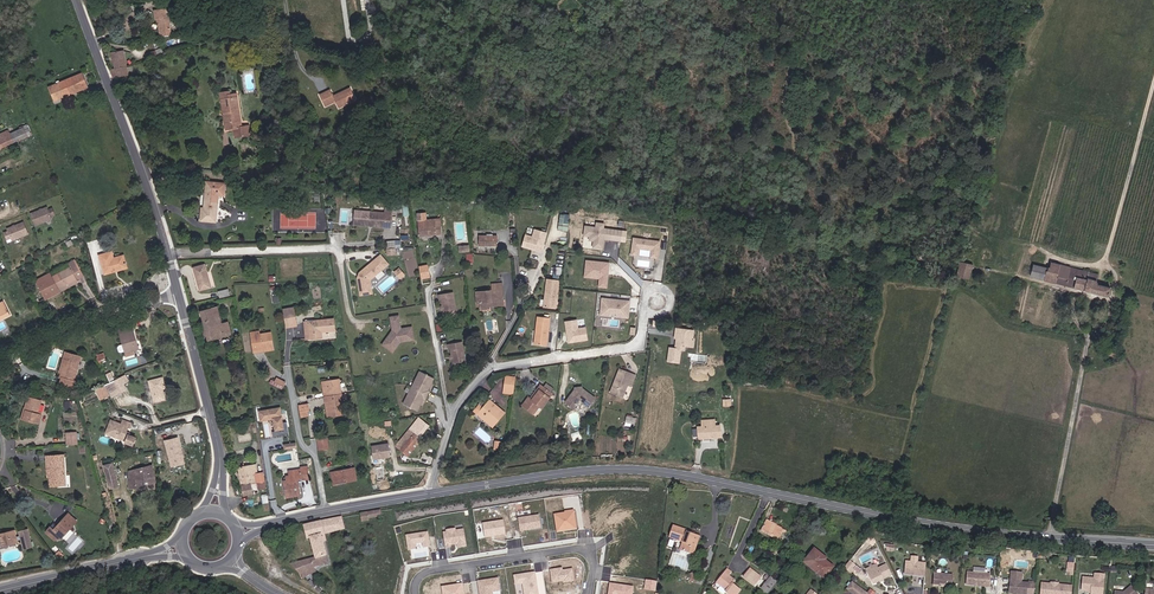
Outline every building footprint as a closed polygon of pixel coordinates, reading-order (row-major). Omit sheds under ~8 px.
[(168,6),(155,8),(156,17),(159,17),(160,19),(159,19),(161,34),(172,33),(168,6)] [(155,51),(146,54),(147,59),(157,56),(155,51)] [(115,68),(126,65),(124,52),(113,53),(115,68)] [(110,69),(113,77),(127,75),(126,65),(115,68),(110,69)] [(53,93),(56,101),(88,87),(83,76),(56,88),(58,91),(53,93)] [(335,101),(337,106),(355,98),(350,87),(331,96),(329,90),(319,94),(324,106),(335,101)] [(241,128),(237,95),(232,95),(232,99),(222,100),(224,114),(226,113),(226,116),(225,117),(226,123),(225,123),(226,130),(233,129),(234,129),(238,128),(239,136),(241,136),(242,137),(250,136),(249,130),(248,130),(248,127),(241,128)] [(21,130),(18,131),(20,137),(31,132),(27,125),(23,127),(24,128),(23,129),(22,128),(21,128),(21,130)] [(0,135),(0,139),(1,138),(2,141),(12,137),(10,134),(9,131),(0,135)] [(13,140),(20,137),(18,131),(10,134),(12,137),(13,140)] [(14,143),(13,140),(12,137),(2,141),(1,138),(0,139),(0,149),(14,143)] [(274,161),(262,162),(263,172),(275,171),(274,161)] [(220,195),(208,194),(207,206),(204,206),(203,218),(218,220),(220,195)] [(31,214),(36,225),(52,219),(51,216),(55,215),(52,208),(48,210),(47,207),(31,214)] [(393,215),(362,212),(361,226),(391,229),(393,215)] [(5,222),(1,224),(4,231),(8,229),(9,231),(24,225),(20,213),(4,220),(5,222)] [(442,233),(441,225),(440,225),(439,221),(434,221),(434,214),(430,214),(430,216),(427,216),(427,215),(417,216),(419,236),(423,235),(442,233)] [(560,214),(559,230),(569,231),(570,214),(560,214)] [(604,240),(620,242),(622,232),(603,229),(604,225),(597,224),(596,228),(585,227),(584,236),(590,237),(589,241),(594,241),(593,248),(602,249),(604,240)] [(543,246),(546,236),(535,232),(533,240),(525,238),(522,249),(541,254),(542,249),(542,248),(543,246)] [(478,237),(478,247),(496,248),(496,238),(478,237)] [(650,258),(657,259),(659,243),(633,239),(631,256),(638,257),(639,250),(651,252),(650,258)] [(966,246),(957,277),(968,280),(972,265),(970,264),(974,249),(966,246)] [(112,260),(110,254),(101,257),(106,274),(116,272),(115,270),(128,267),(125,257),(116,259),(112,260)] [(390,263),(382,254),(361,272),(359,277),(362,294),(374,292),(371,279),(390,263)] [(52,277),(50,273),(35,282),(46,302),(51,299),(50,297),(77,282),(76,280),(83,276),(75,260),(68,264),(70,268),(52,277)] [(609,264),(586,261),(585,277),(600,279),(599,287),(606,288),(609,264)] [(1050,269),(1040,267),(1037,278),(1109,298),(1112,289),(1098,285),(1098,284),(1096,283),(1098,275),(1052,263),(1050,269)] [(420,264),(422,274),(429,272),(428,265),(423,266),(422,264),(420,264)] [(211,288),(204,265),(192,269),(199,291),(211,288)] [(1030,277),(1037,278),(1040,267),(1033,265),(1030,277)] [(399,268),(395,272),(401,278),(405,275),(399,268)] [(554,307),(557,280),(548,279),(547,284),(545,283),(544,294),(546,294),(546,297),(544,296),(542,306),(554,307)] [(491,291),(478,291),(477,303),(477,309),(485,309),(486,306),(486,302),(501,301),(501,284),(491,284),(491,291)] [(217,291),(219,297),(229,294),(227,289),(217,291)] [(453,293),(438,295),(439,301),(441,300),(444,315),(457,312),(453,293)] [(616,317),(627,319),(628,306),(629,303),(621,302),(602,299),(600,311),(600,315),(608,316),(608,312),(616,313),(616,317)] [(9,317),(2,303),(0,303),(0,321),(9,317)] [(225,322),(225,320),(221,321),(220,318),(217,307),(200,311),(208,340),(231,334),(227,322),(225,322)] [(294,307),(284,309),(287,326),(297,325),(294,307)] [(333,316),(309,320),(311,337),(323,335),(322,330),(335,328),(333,316)] [(399,316),(391,318),(393,333),(391,336),(389,337),(383,345),(393,352),(400,342),(414,340),(412,328),(401,329),(399,316)] [(548,317),(536,316),(535,329),(537,330),(536,344),(545,345),(548,317)] [(567,338),(568,343),(586,340),(584,328),(577,329),(576,321),(565,322),(566,331),(568,333),(568,337),(567,338)] [(137,344),(139,343),(135,326),(121,329),(126,346),(128,353),(129,357),(136,356),(135,352),(139,351),(137,344)] [(691,340),(692,332),(675,329),(674,339),(677,339),(676,343),(675,344),(674,349),(668,349),(667,362),(678,363),(679,350),(683,351),(684,346),(687,347),(692,347),(693,340),(691,340)] [(463,342),(448,345),(449,350),(451,350),(454,364),(467,362),(463,342)] [(272,346),(253,349),(255,364),(274,361),(272,346)] [(69,354),(67,359),(70,360),(65,375),(62,385),(78,389),(80,384),(76,383),(83,358),(69,354)] [(625,384),(629,373),(617,369),(609,392),(621,397),(625,384)] [(434,379),(419,371),(403,403),(418,410),(434,379)] [(340,376),(325,378),(326,385),(327,394),(328,400),(330,415),(346,413),(343,397),(339,398),(338,393),(343,392),(340,376)] [(276,381),(271,379),(270,383),(284,388),(286,381),(277,377),(276,381)] [(125,393),(122,387),(128,384),(125,378),(114,383),(111,385),(106,387),(111,397),(113,399),(125,393)] [(505,379),(503,392),(513,393),(515,380),(505,379)] [(165,391),(162,380),(150,382),(155,404),(164,402),(163,391),(165,391)] [(541,386),(537,390),(539,392),(532,401),(530,400),(528,399),(523,405),(534,414),(539,406),(542,408),(552,394),(541,386)] [(103,401),(111,397),(106,387),(97,391),(103,401)] [(588,407),(594,398),(581,389),(580,390),(576,390),(574,390),(565,403),(572,409),(578,400),(581,400),(582,401),(582,403),(588,407)] [(537,390),(530,400),(532,401),(539,392),(537,390)] [(31,398),(27,409),(30,410),(27,421),(34,422),(35,420),(38,421),(42,422),(44,415),(43,414),(43,412),(41,412),(44,401),(31,398)] [(502,413),(489,400),(484,405),(481,401),(478,405),(481,408),(477,413),(490,426),(502,413)] [(309,404),(300,405),(301,413),(302,413),(309,411),(310,411),(309,404)] [(276,431),(276,436),(289,434),(287,422),(283,422),(280,407),(259,411),(261,421),(274,418),(276,431)] [(418,428),(423,421),(419,418),(414,425),(418,428)] [(721,437),(720,425),(716,425),(715,419),(702,419),(702,426),(697,427),(698,439),(721,437)] [(112,421),(107,434),(128,442),(127,443),(134,446),(137,438),(126,434),(129,428),(130,428),(131,423),(123,420),(122,425),(112,421)] [(401,450),(406,454),(419,438),(429,426),(423,421),(418,428),(414,425),(410,430),(408,432),(402,440),(406,444),(401,450)] [(400,438),(402,440),(408,432),(407,430),(400,438)] [(69,445),(79,445),(78,434),(68,434),(69,445)] [(329,448),(327,437),(318,439),(320,450),(329,448)] [(402,440),(400,438),(395,443),(397,446),(396,446),(401,450),(406,444),(402,440)] [(421,440),(419,438),(406,454),(408,456),(421,440)] [(177,439),(165,443),(171,467),(184,463),(177,439)] [(389,443),(371,445),(373,459),(391,457),(389,443)] [(60,482),(68,482),(66,455),(58,456),(58,461),(51,461),(52,477),(53,486),(60,486),(60,482)] [(51,477),(52,477),(51,461),(58,461),(58,456),(49,456),(51,477)] [(155,478),(152,465),(151,465),(151,462),(150,463),(150,466),(134,470),(135,478),(130,478),(130,488),(155,488),(155,478)] [(119,482),(114,463),(105,466),(110,485),(119,482)] [(242,485),(252,484),(251,474),(262,473),(261,466),(262,466),(261,464),(252,465),(239,467),(242,485)] [(356,481),(354,469),(331,473),(332,482),(333,485),(356,481)] [(300,473),(300,472),(289,473),(291,480),(288,480),(288,476),(284,476),(287,497),(300,495),(298,478),(303,478),(311,478),(310,471),(300,473)] [(264,472),(262,473),(251,474),(252,484),(258,483),(265,482),(264,472)] [(258,483),(252,484),(242,485),(244,495),(259,492),(259,490),(258,483)] [(381,515),(381,510),(361,513),(361,522),(362,522),(362,523),(364,523),(363,521),(369,520),(369,517),(381,515)] [(576,529),(573,510),(564,511),(564,512),(553,514),(556,532),(576,529)] [(51,526),(47,530),(55,538),(62,537),(78,522),(70,513),(62,521),(64,523),(60,527),(58,525),(54,529),(51,526)] [(527,530),(540,528),(538,515),(517,518),(519,531),(524,530),(524,529),(526,529),(527,530)] [(345,529),(342,516),(305,525),(308,539),(311,538),(313,547),(324,544),(322,535),(345,529)] [(504,534),(502,520),(482,523),(484,537),(504,534)] [(781,533),(784,535),(785,532),(777,528),(777,527),(767,522),(762,531),(778,539),(781,533)] [(686,532),(687,530),(675,526),(671,536),(684,541),(681,550),(693,554),(699,537),(691,534),(686,532)] [(456,547),(465,546),(462,529),(455,530),(452,528),(447,529),(445,531),(442,532),(445,547),(450,547),(450,545),(454,544),(454,542),(455,542),(456,547)] [(29,530),(20,532),(22,537),(17,538),(16,533),(2,537),(0,538),(0,547),(18,543),(18,540),(22,539),(23,543),(25,542),(27,547),(33,545),(29,530)] [(406,543),(407,549),(414,548),(414,543),(421,542),(422,547),(428,546),(426,532),(406,535),(406,543)] [(298,577),(302,576),(315,571),(314,566),(328,562),(324,544),(313,547),(312,548),(314,557),(289,564),(296,571),(298,577)] [(832,567),(822,559),(824,557),(814,549),(804,562),(823,577),(832,567)] [(843,568),(849,573),(855,566),(848,561),(845,565),(843,568)] [(924,564),(905,562),(903,575),(923,577),(924,564)] [(876,567),(866,572),(872,585),(891,575),(886,565),(877,569),(876,567)] [(562,582),(572,581),(571,569),(561,570),(561,568),(549,570),(551,583),(562,581),(562,582)] [(737,591),(729,585),(732,582),(723,575),(726,572),(722,569),(711,582),(717,587),(724,592),(722,593),(735,593),(737,591)] [(760,580),(748,570),(742,577),(754,587),(760,580)] [(692,580),(698,576),(695,571),(689,576),(692,580)] [(534,572),(513,575),(514,585),(521,583),(523,593),(537,593),(534,572)] [(990,575),(966,573),(965,585),(989,587),(990,575)] [(952,576),(933,574),(932,586),(951,588),(952,576)] [(1092,574),(1092,579),(1081,578),(1080,591),(1087,591),(1089,592),(1089,593),(1101,593),(1102,575),(1092,574)] [(476,581),(478,591),(479,591),(480,593),(478,593),(491,593),(491,591),(498,590),(497,578),(476,581)] [(775,584),(769,579),(760,591),(763,593),(767,593),(775,584)] [(320,593),(325,593),(326,593),(322,585),(319,587),(312,581),(309,583),(320,593)] [(1009,582),(1008,593),(1013,593),(1026,593),(1027,584),(1009,582)] [(461,583),(440,587),(442,593),(462,593),(461,583)] [(632,587),(617,585),(617,586),(614,586),(614,584),(609,583),(609,586),(607,593),(631,593),(632,587)] [(850,584),(845,590),(851,593),(864,593),(850,584)] [(1040,585),(1039,593),(1066,593),(1066,587),(1056,586),(1055,587),(1051,587),(1050,586),(1040,585)]
